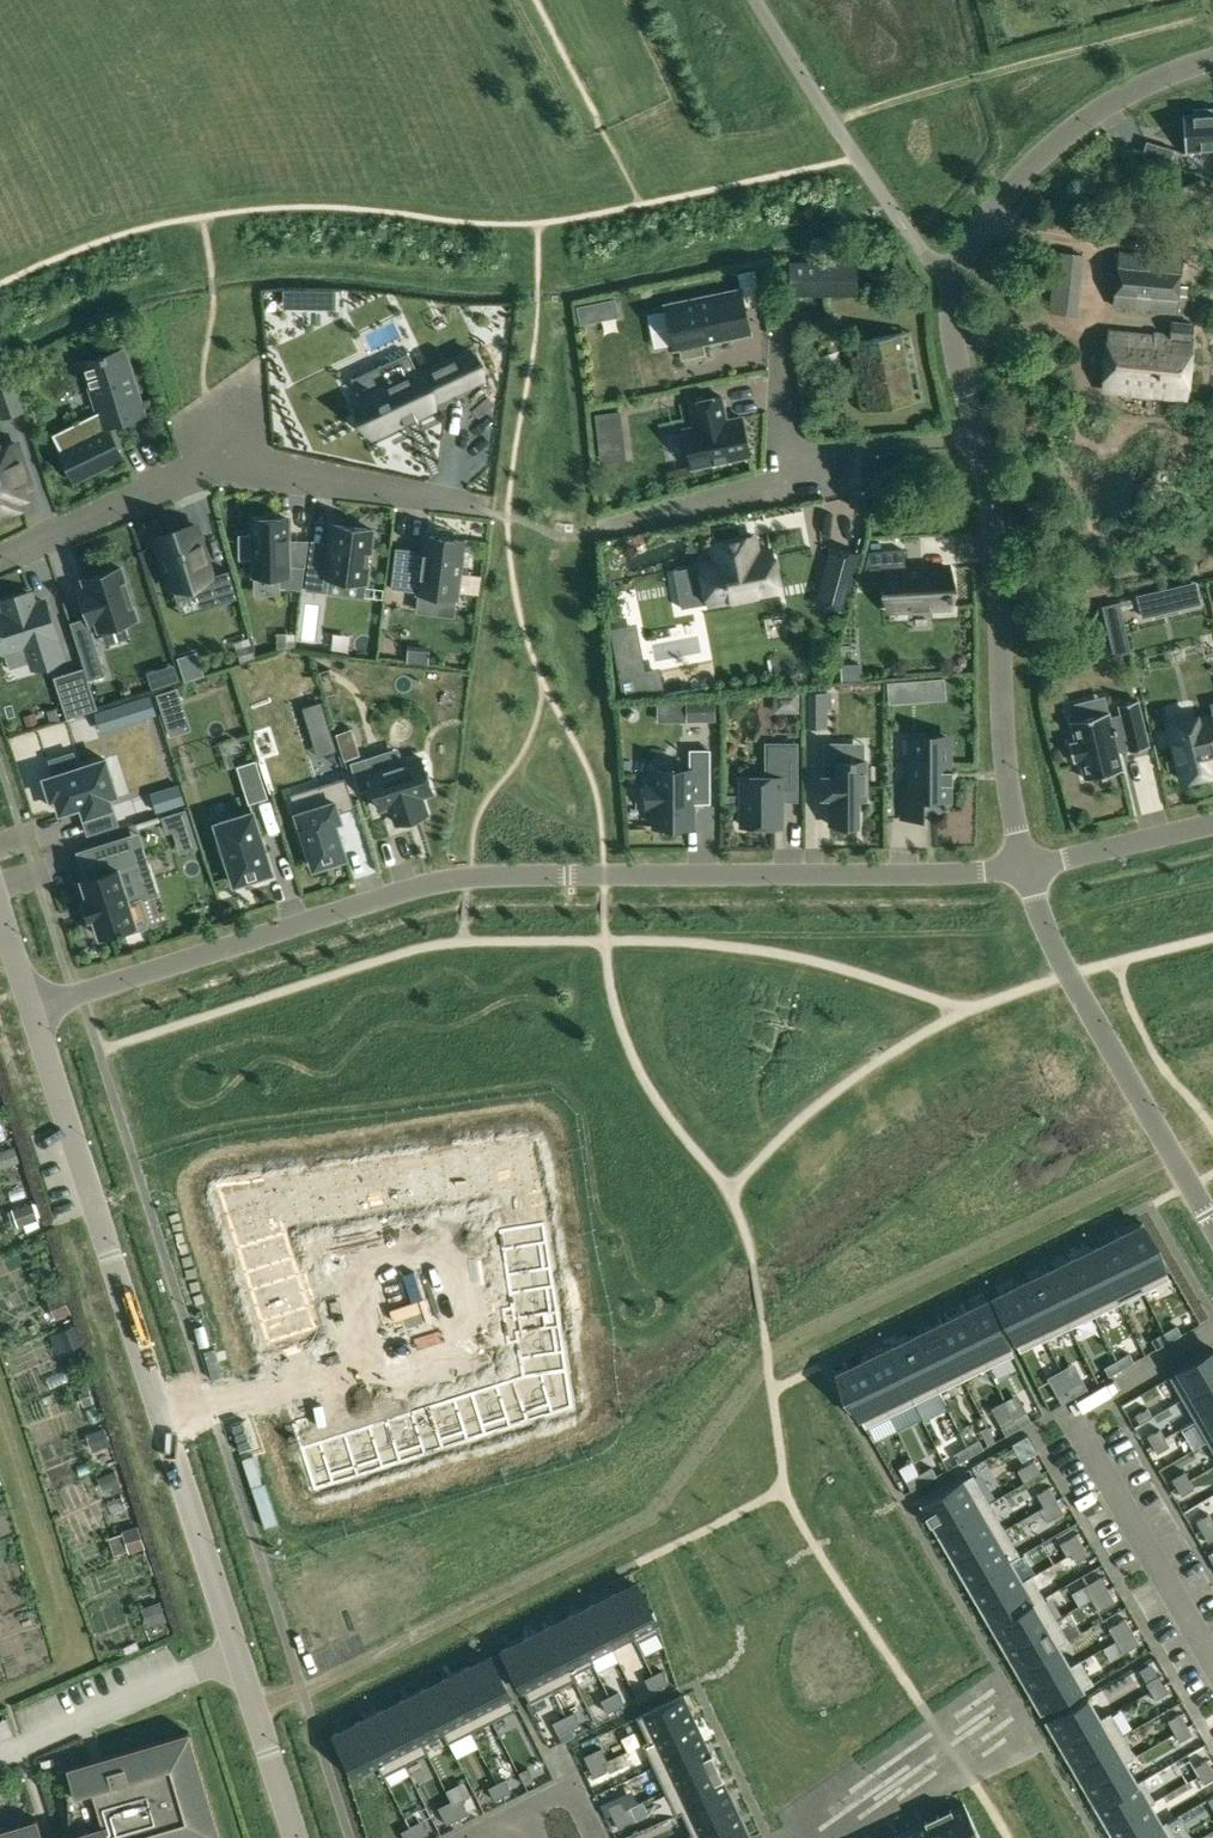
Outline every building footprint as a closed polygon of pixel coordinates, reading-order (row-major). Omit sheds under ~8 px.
[(1185,153),(1187,153),(1187,151),(1212,149),(1212,107),(1192,109),(1193,114),(1184,114),(1184,113),(1182,113),(1185,153)] [(1174,149),(1146,140),(1141,156),(1169,164),(1174,149)] [(1061,249),(1051,312),(1076,314),(1085,253),(1061,249)] [(1177,312),(1179,295),(1185,296),(1186,286),(1180,285),(1182,259),(1178,259),(1179,254),(1172,253),(1171,258),(1119,253),(1113,305),(1177,312)] [(857,261),(805,261),(789,261),(789,295),(805,295),(857,295),(857,261)] [(750,333),(742,290),(667,306),(675,348),(680,348),(682,359),(706,355),(704,342),(750,333)] [(310,291),(295,291),(295,308),(310,308),(310,291)] [(600,321),(596,302),(576,306),(580,325),(600,321)] [(1109,332),(1104,390),(1186,398),(1192,340),(1191,340),(1193,325),(1172,323),(1170,338),(1109,332)] [(901,333),(857,342),(848,343),(849,352),(859,401),(861,411),(923,399),(910,331),(901,333)] [(91,386),(92,385),(104,425),(142,413),(122,351),(106,356),(105,354),(101,356),(101,357),(85,363),(86,368),(85,368),(91,386)] [(360,398),(376,433),(434,405),(432,401),(483,377),(471,351),(419,375),(408,352),(380,365),(389,384),(360,398)] [(4,417),(22,411),(12,379),(0,383),(0,404),(4,417)] [(695,427),(684,429),(692,467),(750,455),(742,417),(726,420),(721,395),(690,402),(695,427)] [(597,440),(621,437),(618,411),(595,414),(597,440)] [(87,439),(78,422),(52,434),(61,452),(61,451),(75,478),(120,456),(107,429),(87,439)] [(17,507),(15,499),(24,496),(21,489),(30,487),(15,443),(0,449),(0,512),(17,507)] [(254,533),(238,534),(239,558),(254,558),(254,575),(279,575),(279,587),(302,590),(305,567),(288,565),(288,558),(291,558),(291,538),(287,538),(287,518),(254,519),(254,533)] [(310,554),(306,589),(327,592),(329,577),(365,581),(368,562),(369,554),(372,529),(334,524),(332,542),(330,556),(310,554)] [(212,585),(218,604),(237,598),(228,570),(211,576),(195,525),(156,537),(163,558),(160,559),(168,583),(170,583),(172,588),(173,588),(176,597),(212,585)] [(418,591),(418,592),(457,597),(457,593),(459,593),(461,573),(460,573),(464,540),(425,536),(423,556),(414,555),(415,550),(396,547),(391,588),(418,591)] [(701,565),(674,570),(681,608),(709,603),(709,604),(779,590),(771,550),(757,553),(754,536),(751,537),(739,539),(712,544),(715,561),(701,564),(701,565)] [(886,572),(887,585),(888,585),(890,609),(899,609),(951,606),(950,596),(952,596),(951,590),(950,590),(948,567),(940,567),(906,569),(904,550),(869,552),(868,555),(868,556),(864,573),(886,572)] [(86,586),(80,588),(91,624),(98,622),(100,629),(136,617),(132,604),(133,604),(125,580),(124,580),(120,567),(114,569),(114,568),(90,576),(90,577),(84,579),(86,586)] [(823,575),(816,601),(816,602),(817,602),(846,609),(853,582),(824,574),(823,574),(823,575)] [(1200,602),(1196,585),(1196,582),(1195,580),(1137,594),(1138,598),(1138,600),(1142,616),(1200,602)] [(0,615),(0,639),(4,651),(25,644),(33,667),(61,658),(43,600),(41,601),(41,602),(34,605),(31,593),(2,602),(6,613),(0,615)] [(1102,609),(1103,611),(1107,629),(1124,625),(1119,605),(1119,603),(1118,600),(1101,604),(1102,609)] [(642,674),(635,636),(612,641),(622,697),(660,690),(656,671),(642,674)] [(105,674),(96,645),(79,650),(88,680),(105,674)] [(409,647),(408,664),(430,666),(431,649),(409,647)] [(67,703),(72,717),(97,709),(85,670),(68,675),(76,700),(67,703)] [(889,702),(909,701),(907,679),(888,681),(889,702)] [(807,693),(808,726),(824,726),(824,709),(824,693),(807,693)] [(150,695),(122,704),(129,724),(157,715),(150,695)] [(715,700),(686,701),(687,720),(715,719),(715,700)] [(1110,718),(1108,711),(1071,720),(1076,741),(1069,743),(1073,759),(1080,758),(1085,778),(1122,769),(1117,747),(1129,744),(1130,750),(1148,746),(1137,700),(1119,704),(1122,715),(1110,718)] [(1168,723),(1182,780),(1210,773),(1209,769),(1212,768),(1212,767),(1212,717),(1197,720),(1196,716),(1168,723)] [(923,798),(949,798),(949,784),(952,784),(952,770),(949,770),(949,738),(916,738),(916,761),(913,761),(913,784),(902,784),(902,819),(923,819),(923,798)] [(779,825),(780,800),(780,790),(797,790),(797,743),(766,743),(766,777),(743,777),(743,825),(779,825)] [(823,793),(823,796),(830,796),(830,825),(858,825),(858,799),(866,799),(866,760),(864,760),(855,760),(855,757),(850,757),(850,760),(842,761),(842,743),(825,743),(824,776),(823,776),(822,780),(823,793)] [(692,797),(709,797),(709,750),(690,750),(690,770),(654,770),(654,782),(648,782),(648,807),(654,807),(654,825),(692,825),(692,797)] [(54,775),(44,778),(51,799),(55,797),(60,812),(81,805),(84,814),(82,815),(88,833),(117,824),(109,796),(116,794),(105,759),(78,767),(73,752),(49,759),(54,775)] [(366,758),(350,763),(359,791),(373,787),(380,809),(391,805),(397,823),(402,821),(421,815),(427,814),(421,796),(432,792),(427,777),(430,776),(428,772),(426,773),(421,758),(403,763),(371,774),(366,758)] [(268,800),(256,762),(237,768),(249,806),(268,800)] [(355,808),(345,777),(318,786),(323,804),(296,813),(301,830),(297,831),(302,847),(306,846),(313,868),(346,857),(335,822),(341,820),(339,813),(355,808)] [(155,814),(184,805),(177,785),(149,795),(155,814)] [(168,831),(174,829),(190,824),(186,810),(164,817),(168,831)] [(252,812),(216,823),(223,846),(219,848),(225,866),(229,865),(235,883),(252,877),(254,882),(268,877),(267,872),(271,871),(252,812)] [(123,928),(125,934),(147,926),(146,921),(148,920),(141,898),(130,902),(119,870),(139,864),(130,835),(81,851),(89,878),(81,880),(87,898),(83,900),(89,919),(93,918),(99,936),(123,928)] [(531,1141),(218,1190),(267,1344),(316,1328),(283,1226),(538,1186),(531,1141)] [(33,1201),(12,1208),(18,1225),(39,1218),(33,1201)] [(522,1376),(300,1447),(314,1490),(573,1408),(544,1223),(499,1230),(511,1307),(502,1308),(507,1344),(517,1343),(522,1376)] [(1143,1225),(1118,1237),(1144,1291),(1169,1279),(1143,1225)] [(1118,1237),(1093,1249),(1119,1303),(1144,1291),(1118,1237)] [(1093,1249),(1069,1261),(1095,1315),(1119,1303),(1093,1249)] [(1069,1261),(1044,1273),(1070,1327),(1095,1315),(1069,1261)] [(1044,1273),(1020,1285),(1046,1339),(1070,1327),(1044,1273)] [(1020,1285),(994,1297),(1020,1351),(1046,1339),(1020,1285)] [(48,1297),(56,1317),(71,1311),(63,1291),(48,1297)] [(988,1301),(962,1313),(989,1367),(1014,1355),(988,1301)] [(962,1313),(938,1325),(964,1379),(989,1367),(962,1313)] [(938,1325),(913,1337),(940,1391),(964,1379),(938,1325)] [(1177,1325),(1164,1332),(1169,1341),(1182,1334),(1177,1325)] [(1164,1332),(1152,1340),(1157,1348),(1169,1341),(1164,1332)] [(913,1337),(889,1349),(915,1403),(940,1391),(913,1337)] [(889,1349),(864,1361),(891,1415),(898,1430),(922,1418),(915,1403),(889,1349)] [(1170,1377),(1183,1399),(1212,1381),(1212,1352),(1170,1377)] [(1129,1353),(1117,1360),(1122,1368),(1134,1361),(1129,1353)] [(1117,1360),(1104,1367),(1109,1376),(1122,1368),(1117,1360)] [(864,1361),(838,1373),(865,1427),(890,1414),(864,1361)] [(1082,1380),(1069,1387),(1074,1396),(1087,1388),(1082,1380)] [(1183,1399),(1195,1420),(1212,1410),(1212,1381),(1183,1399)] [(1069,1387),(1057,1394),(1062,1403),(1074,1396),(1069,1387)] [(1148,1408),(1135,1415),(1140,1423),(1152,1416),(1148,1408)] [(1195,1420),(1207,1441),(1212,1438),(1212,1410),(1195,1420)] [(1026,1412),(1014,1419),(1019,1428),(1031,1421),(1026,1412)] [(1014,1419),(1001,1427),(1006,1435),(1019,1428),(1014,1419)] [(1160,1429),(1147,1436),(1152,1445),(1165,1437),(1160,1429)] [(1165,1437),(1152,1445),(1157,1453),(1170,1446),(1165,1437)] [(979,1439),(966,1447),(971,1455),(984,1448),(979,1439)] [(966,1447),(954,1454),(959,1462),(971,1455),(966,1447)] [(1034,1460),(1017,1470),(1025,1482),(1041,1473),(1034,1460)] [(932,1467),(919,1474),(924,1483),(936,1475),(932,1467)] [(1185,1471),(1172,1478),(1177,1487),(1189,1479),(1185,1471)] [(919,1474),(907,1481),(911,1490),(924,1483),(919,1474)] [(973,1474),(921,1505),(927,1515),(932,1524),(938,1533),(990,1503),(973,1474)] [(1189,1479),(1177,1487),(1181,1495),(1194,1488),(1189,1479)] [(1049,1487),(1037,1494),(1042,1502),(1038,1505),(1040,1509),(1057,1499),(1049,1487)] [(1057,1499),(1040,1509),(1047,1521),(1064,1512),(1057,1499)] [(990,1503),(938,1533),(953,1559),(1005,1529),(990,1503)] [(1196,1521),(1201,1529),(1212,1522),(1212,1521),(1209,1513),(1196,1521)] [(1201,1529),(1208,1541),(1212,1539),(1212,1522),(1201,1529)] [(129,1548),(130,1551),(146,1546),(138,1523),(123,1528),(124,1532),(129,1548)] [(1005,1529),(953,1559),(968,1585),(1020,1555),(1005,1529)] [(1077,1533),(1060,1543),(1067,1556),(1071,1553),(1084,1546),(1077,1533)] [(1084,1546),(1071,1553),(1076,1562),(1089,1554),(1084,1546)] [(1020,1555),(968,1585),(980,1606),(1032,1576),(1031,1575),(1021,1581),(1010,1562),(1020,1556),(1020,1555)] [(1032,1576),(980,1606),(992,1627),(1044,1597),(1032,1576)] [(1101,1576),(1084,1586),(1092,1598),(1108,1588),(1101,1576)] [(616,1594),(614,1595),(637,1642),(660,1630),(650,1610),(637,1583),(628,1588),(616,1594)] [(1108,1588),(1092,1598),(1099,1611),(1115,1601),(1108,1588)] [(595,1605),(592,1606),(613,1647),(633,1637),(636,1642),(637,1642),(614,1595),(612,1596),(606,1599),(595,1605)] [(1044,1597),(992,1627),(993,1628),(997,1626),(1008,1646),(1056,1619),(1044,1597)] [(141,1607),(149,1626),(167,1618),(160,1600),(141,1607)] [(573,1615),(570,1617),(593,1663),(594,1663),(592,1658),(613,1647),(592,1606),(590,1607),(584,1610),(573,1615)] [(551,1626),(548,1628),(574,1679),(575,1679),(573,1674),(593,1663),(570,1617),(568,1618),(562,1621),(551,1626)] [(1125,1618),(1109,1628),(1116,1640),(1133,1631),(1125,1618)] [(1056,1619),(1008,1646),(1021,1667),(1068,1640),(1056,1619)] [(529,1637),(527,1639),(552,1690),(574,1679),(548,1628),(546,1629),(541,1632),(529,1637)] [(1133,1631),(1116,1640),(1123,1653),(1140,1643),(1133,1631)] [(507,1648),(504,1650),(504,1652),(530,1702),(552,1690),(527,1639),(524,1640),(519,1643),(507,1648)] [(1068,1640),(1021,1667),(1033,1688),(1081,1661),(1080,1660),(1070,1665),(1059,1646),(1069,1641),(1068,1640)] [(470,1667),(467,1669),(493,1720),(516,1709),(490,1657),(481,1662),(470,1667)] [(1081,1661),(1033,1688),(1046,1711),(1093,1683),(1081,1661)] [(448,1678),(445,1680),(471,1731),(493,1720),(467,1669),(465,1670),(459,1672),(448,1678)] [(662,1670),(653,1674),(660,1687),(668,1683),(662,1670)] [(653,1674),(645,1678),(651,1691),(660,1687),(653,1674)] [(1158,1675),(1146,1682),(1151,1691),(1163,1683),(1158,1675)] [(426,1689),(423,1691),(449,1742),(471,1731),(445,1680),(443,1681),(437,1683),(426,1689)] [(1163,1683),(1151,1691),(1155,1699),(1168,1692),(1163,1683)] [(404,1700),(401,1701),(428,1753),(429,1753),(423,1742),(443,1733),(448,1743),(449,1742),(423,1691),(421,1692),(416,1694),(404,1700)] [(618,1691),(609,1695),(616,1708),(624,1704),(618,1691)] [(609,1695),(601,1699),(607,1712),(616,1708),(609,1695)] [(683,1695),(637,1717),(648,1740),(642,1742),(643,1744),(694,1720),(683,1695)] [(1088,1697),(1050,1719),(1063,1741),(1111,1713),(1110,1712),(1100,1718),(1088,1697)] [(382,1711),(380,1712),(406,1764),(428,1753),(401,1701),(399,1703),(394,1705),(382,1711)] [(574,1711),(565,1716),(572,1729),(580,1724),(574,1711)] [(361,1722),(358,1723),(384,1775),(406,1764),(380,1712),(378,1713),(372,1716),(361,1722)] [(1111,1713),(1063,1741),(1075,1762),(1123,1735),(1111,1713)] [(1180,1713),(1168,1720),(1175,1733),(1187,1725),(1180,1713)] [(565,1716),(552,1722),(559,1735),(572,1729),(565,1716)] [(694,1720),(643,1744),(654,1767),(705,1743),(694,1720)] [(339,1733),(335,1735),(339,1743),(356,1776),(378,1765),(383,1776),(384,1775),(358,1723),(356,1724),(350,1727),(339,1733)] [(1187,1725),(1175,1733),(1180,1741),(1192,1734),(1187,1725)] [(221,1837),(189,1732),(103,1757),(89,1761),(67,1768),(67,1767),(60,1769),(68,1797),(69,1821),(70,1821),(70,1830),(69,1830),(69,1834),(58,1837),(56,1837),(221,1837)] [(1123,1735),(1075,1762),(1088,1783),(1136,1756),(1123,1735)] [(705,1743),(654,1767),(665,1790),(716,1766),(705,1743)] [(601,1747),(584,1755),(590,1769),(603,1762),(608,1760),(601,1747)] [(1136,1756),(1088,1783),(1099,1803),(1095,1806),(1096,1807),(1143,1780),(1142,1779),(1137,1781),(1126,1763),(1136,1757),(1136,1756)] [(1207,1759),(1194,1767),(1199,1775),(1212,1768),(1207,1759)] [(603,1762),(590,1769),(594,1777),(607,1771),(603,1762)] [(716,1766),(665,1790),(676,1814),(727,1790),(716,1766)] [(527,1767),(519,1772),(525,1785),(534,1780),(527,1767)] [(1199,1775),(1204,1783),(1212,1778),(1212,1770),(1212,1768),(1199,1775)] [(505,1778),(497,1782),(503,1795),(512,1791),(505,1778)] [(1143,1780),(1096,1807),(1108,1828),(1155,1801),(1143,1780)] [(497,1782),(488,1787),(495,1800),(503,1795),(497,1782)] [(727,1790),(676,1814),(676,1815),(682,1812),(691,1834),(686,1836),(687,1837),(738,1813),(727,1790)] [(451,1800),(438,1807),(447,1824),(460,1817),(453,1804),(451,1800)] [(462,1800),(453,1804),(460,1817),(468,1813),(462,1800)] [(621,1800),(608,1807),(612,1815),(625,1809),(621,1800)] [(1108,1828),(1114,1837),(1139,1837),(1167,1822),(1166,1821),(1162,1824),(1150,1805),(1156,1802),(1155,1801),(1108,1828)] [(939,1816),(949,1837),(980,1837),(965,1804),(939,1816)] [(625,1809),(612,1815),(618,1828),(636,1820),(629,1807),(625,1809)] [(687,1837),(749,1837),(738,1813),(687,1837)] [(914,1828),(919,1837),(949,1837),(939,1816),(914,1828)] [(37,1819),(0,1830),(0,1837),(43,1837),(37,1819)] [(410,1826),(415,1837),(419,1837),(429,1833),(422,1820),(410,1826)] [(1139,1837),(1176,1837),(1167,1822),(1139,1837)] [(401,1831),(405,1837),(415,1837),(410,1826),(401,1831)] [(892,1837),(919,1837),(914,1828),(892,1837)]
